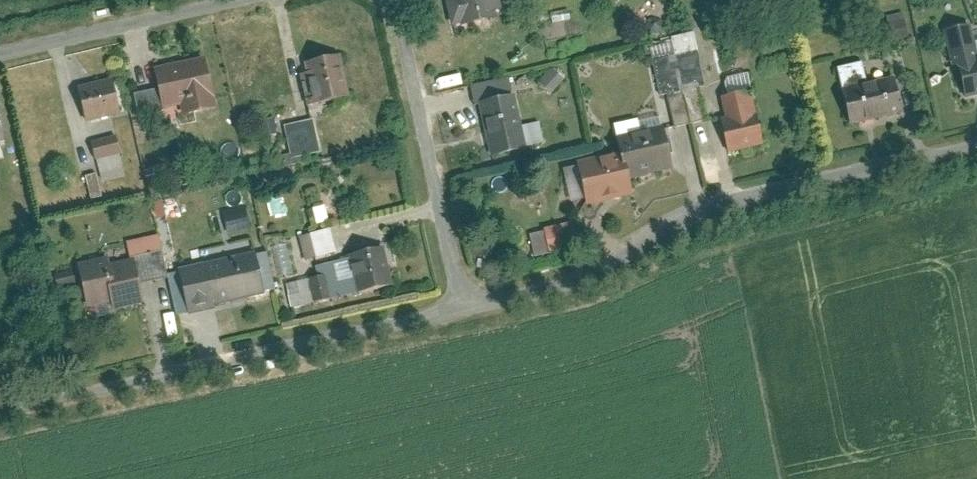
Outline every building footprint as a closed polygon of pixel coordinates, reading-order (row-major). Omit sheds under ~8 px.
[(495,0),(444,0),(450,23),(497,11),(495,0)] [(962,97),(976,93),(976,55),(964,0),(940,6),(962,97)] [(691,30),(668,35),(689,121),(703,118),(694,83),(703,80),(691,30)] [(688,121),(669,41),(648,46),(659,95),(665,94),(672,125),(688,121)] [(347,93),(338,52),(305,59),(313,100),(347,93)] [(202,54),(152,66),(162,107),(181,102),(183,110),(214,103),(202,54)] [(889,73),(866,79),(861,59),(835,66),(850,122),(899,109),(889,73)] [(551,67),(537,82),(548,92),(562,78),(551,67)] [(109,77),(77,85),(85,119),(118,111),(109,77)] [(473,102),(478,101),(490,154),(541,143),(536,120),(520,124),(512,91),(499,94),(495,78),(468,85),(473,102)] [(727,151),(762,142),(749,88),(720,95),(725,115),(719,116),(727,151)] [(318,151),(311,118),(283,124),(291,157),(318,151)] [(634,190),(630,176),(670,166),(659,122),(613,133),(617,149),(575,160),(586,202),(634,190)] [(113,134),(89,140),(100,178),(124,171),(113,134)] [(100,195),(94,171),(82,174),(89,198),(100,195)] [(243,206),(222,212),(227,231),(248,225),(243,206)] [(578,218),(543,226),(549,253),(584,244),(578,218)] [(328,227),(308,232),(314,253),(334,248),(328,227)] [(156,233),(124,240),(128,256),(159,248),(156,233)] [(318,262),(320,273),(283,282),(290,308),(389,284),(380,247),(318,262)] [(254,251),(177,268),(187,312),(213,306),(212,302),(263,291),(254,251)] [(86,304),(109,298),(111,306),(141,299),(132,260),(107,266),(105,258),(76,265),(86,304)]
